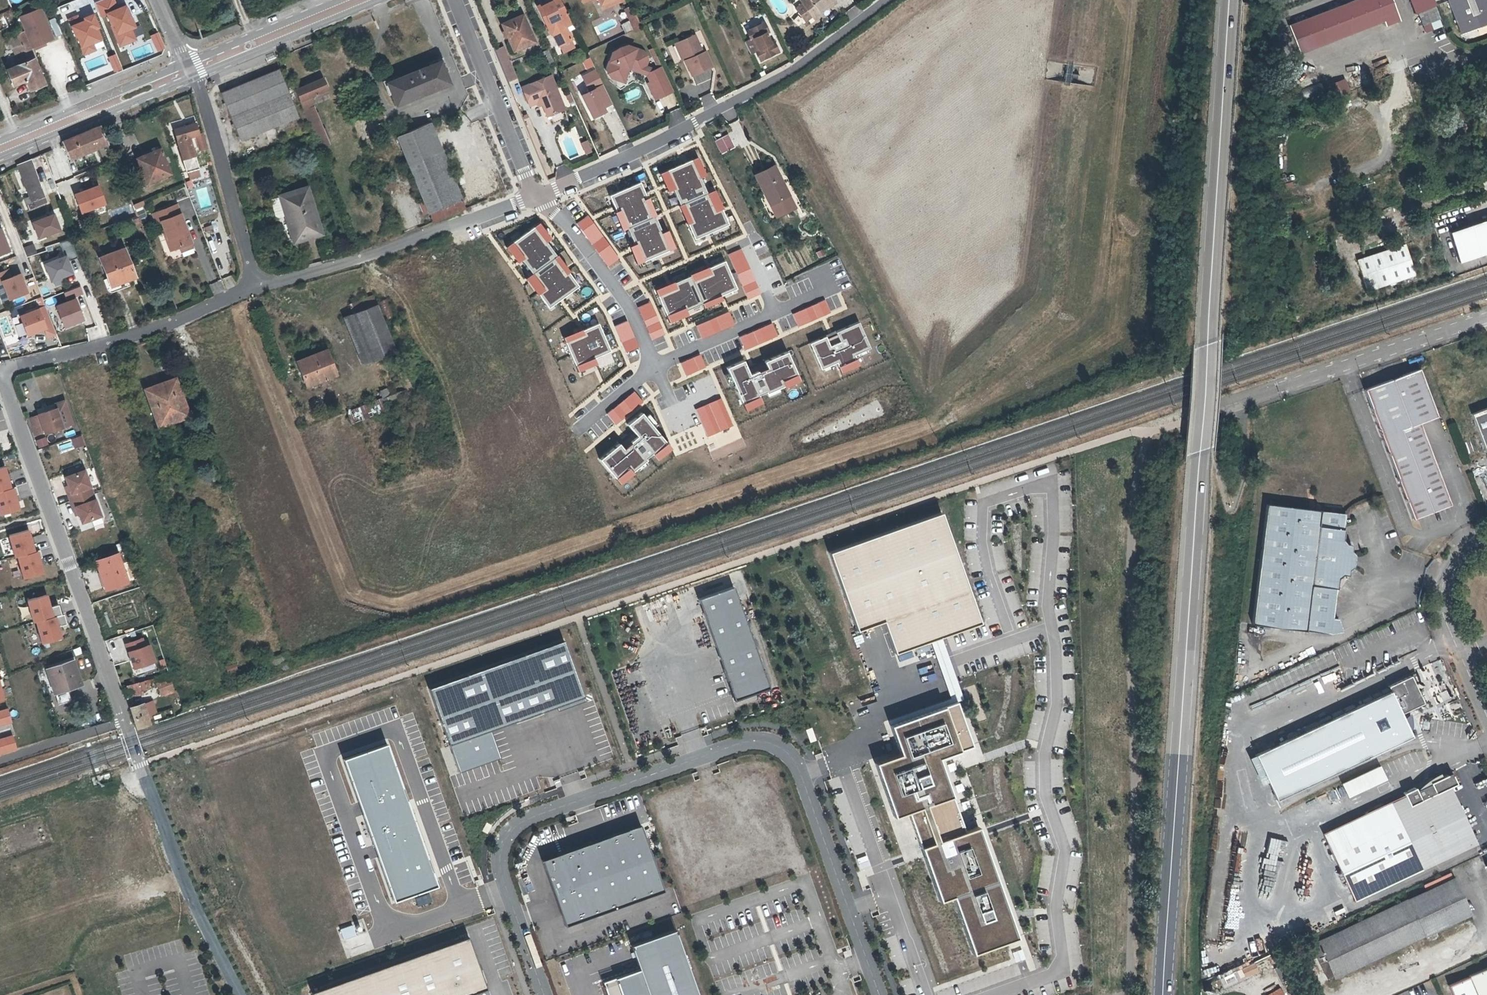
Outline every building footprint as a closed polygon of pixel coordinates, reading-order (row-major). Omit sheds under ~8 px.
[(551,33),(553,32),(559,45),(572,39),(565,26),(561,17),(568,14),(561,0),(550,0),(538,6),(551,33)] [(600,4),(602,9),(624,0),(610,0),(600,4)] [(813,17),(827,8),(837,1),(836,0),(803,0),(802,1),(804,5),(813,17)] [(1288,27),(1297,50),(1382,18),(1385,26),(1400,21),(1392,0),(1358,0),(1288,27)] [(1461,36),(1473,31),(1459,0),(1448,0),(1461,36)] [(1473,31),(1486,26),(1486,0),(1459,0),(1473,31)] [(124,5),(105,14),(119,48),(135,41),(131,31),(135,29),(124,5)] [(813,17),(804,5),(798,9),(807,22),(813,17)] [(624,9),(628,18),(635,15),(631,6),(624,9)] [(1435,7),(1419,14),(1423,26),(1440,20),(1435,7)] [(39,8),(18,17),(31,47),(52,38),(39,8)] [(827,8),(813,17),(816,20),(829,11),(827,8)] [(77,24),(70,27),(83,57),(95,52),(93,46),(103,41),(92,14),(82,19),(83,21),(77,24)] [(561,17),(565,26),(572,22),(568,14),(561,17)] [(502,32),(505,39),(508,38),(514,52),(535,42),(523,15),(502,24),(505,31),(502,32)] [(637,18),(630,21),(635,32),(642,29),(637,18)] [(1440,20),(1423,26),(1426,33),(1443,27),(1440,20)] [(624,33),(631,30),(628,21),(621,24),(624,33)] [(751,40),(745,43),(750,55),(756,52),(760,61),(778,52),(773,42),(770,44),(766,34),(768,32),(763,23),(746,32),(751,40)] [(5,68),(12,84),(24,79),(27,89),(43,82),(22,31),(7,37),(11,48),(14,47),(20,63),(5,68)] [(695,35),(678,42),(685,59),(692,75),(712,66),(705,51),(703,52),(695,35)] [(685,59),(678,42),(675,43),(682,60),(685,59)] [(672,44),(667,47),(673,58),(678,55),(672,44)] [(627,46),(614,52),(608,69),(612,77),(624,81),(630,68),(635,70),(637,64),(646,67),(648,61),(644,52),(627,46)] [(546,67),(549,66),(554,63),(548,50),(540,53),(546,67)] [(583,62),(587,70),(593,67),(589,59),(583,62)] [(432,64),(441,86),(450,82),(441,61),(432,64)] [(441,86),(432,64),(388,81),(397,103),(441,86)] [(637,64),(635,70),(644,73),(646,67),(637,64)] [(647,74),(651,83),(666,76),(663,67),(647,74)] [(297,116),(279,69),(221,91),(239,138),(297,116)] [(602,86),(595,71),(583,77),(590,91),(602,86)] [(566,111),(552,76),(523,88),(531,107),(538,104),(539,104),(538,102),(541,100),(545,108),(549,118),(566,111)] [(651,83),(649,84),(656,99),(674,91),(666,76),(651,83)] [(322,78),(295,90),(318,147),(319,150),(330,145),(313,106),(309,108),(305,99),(324,91),(325,94),(328,92),(322,78)] [(1344,81),(1336,84),(1341,96),(1349,93),(1344,81)] [(1336,84),(1326,88),(1331,100),(1341,96),(1336,84)] [(425,204),(429,214),(463,200),(431,123),(397,138),(425,204)] [(98,124),(59,140),(68,160),(106,144),(98,124)] [(195,136),(200,151),(208,149),(203,133),(199,134),(196,124),(175,130),(187,171),(188,171),(198,169),(199,168),(190,137),(195,136)] [(727,134),(713,141),(720,154),(734,147),(727,134)] [(587,155),(592,153),(588,143),(583,145),(587,155)] [(138,159),(141,168),(148,183),(171,174),(161,149),(138,159)] [(639,168),(652,163),(649,157),(636,163),(639,168)] [(661,172),(668,188),(672,187),(679,204),(682,203),(690,219),(686,221),(694,238),(728,223),(720,206),(717,208),(710,191),(706,192),(699,175),(703,174),(695,157),(661,172)] [(34,200),(44,196),(37,178),(30,159),(16,164),(17,167),(28,196),(23,198),(25,203),(31,201),(34,200)] [(788,196),(773,166),(755,175),(770,205),(788,196)] [(148,183),(141,168),(136,170),(142,186),(148,183)] [(188,171),(189,178),(200,176),(198,169),(188,171)] [(627,227),(634,244),(631,245),(638,262),(672,247),(665,230),(661,232),(654,215),(651,216),(644,199),(647,198),(640,181),(609,194),(623,228),(627,227)] [(96,184),(71,194),(79,213),(104,203),(96,184)] [(319,233),(304,187),(278,195),(293,241),(319,233)] [(788,196),(770,205),(775,217),(794,207),(788,196)] [(135,212),(144,208),(142,201),(132,205),(135,212)] [(429,214),(425,204),(420,206),(424,216),(429,214)] [(170,250),(178,247),(190,243),(176,205),(152,214),(156,223),(160,222),(167,238),(165,238),(170,250)] [(52,214),(31,222),(37,239),(59,231),(52,214)] [(576,223),(607,266),(618,258),(587,214),(576,223)] [(1450,231),(1460,261),(1486,252),(1486,218),(1450,231)] [(567,269),(564,272),(553,257),(556,254),(545,240),(548,238),(537,222),(507,244),(518,259),(521,257),(531,272),(529,274),(539,289),(537,291),(547,306),(578,285),(567,269)] [(2,230),(0,231),(0,257),(11,253),(2,230)] [(67,259),(75,257),(69,239),(45,247),(46,250),(62,245),(67,259)] [(190,243),(178,247),(182,253),(193,249),(190,243)] [(1404,243),(1356,259),(1367,290),(1415,274),(1404,243)] [(25,246),(26,254),(34,253),(33,245),(25,246)] [(132,276),(122,247),(98,255),(108,284),(132,276)] [(760,293),(740,248),(728,253),(747,298),(760,293)] [(65,257),(44,265),(50,282),(72,274),(65,257)] [(719,295),(736,288),(724,260),(706,267),(707,270),(690,277),(689,275),(672,282),(673,285),(656,292),(668,320),(685,312),(684,310),(701,302),(702,305),(720,297),(719,295)] [(0,272),(0,287),(5,300),(27,292),(19,272),(10,276),(7,270),(0,272)] [(626,295),(638,289),(632,277),(620,283),(626,295)] [(76,296),(56,304),(64,326),(84,318),(76,296)] [(792,313),(797,326),(830,312),(824,299),(792,313)] [(637,306),(651,339),(664,333),(650,301),(637,306)] [(396,351),(376,304),(341,318),(361,366),(396,351)] [(36,307),(17,315),(25,337),(45,329),(36,307)] [(695,325),(701,338),(733,324),(728,311),(695,325)] [(638,346),(626,320),(614,325),(625,351),(638,346)] [(838,366),(855,359),(853,354),(869,347),(858,321),(835,331),(836,334),(826,338),(825,336),(809,343),(820,369),(835,362),(838,366)] [(576,368),(594,361),(592,357),(609,350),(597,322),(580,330),(581,333),(564,340),(576,368)] [(739,336),(744,349),(777,335),(771,322),(739,336)] [(338,376),(328,351),(297,363),(307,387),(338,376)] [(725,367),(741,403),(758,396),(757,394),(764,391),(765,392),(783,385),(781,380),(796,374),(786,351),(763,361),(763,362),(746,369),(742,359),(725,367)] [(679,362),(685,375),(705,366),(699,354),(679,362)] [(1440,417),(1424,371),(1369,390),(1415,519),(1453,505),(1423,423),(1440,417)] [(383,400),(348,413),(353,425),(389,411),(387,407),(411,398),(407,389),(412,387),(407,374),(401,376),(406,389),(391,395),(389,389),(380,392),(383,400)] [(190,416),(178,383),(152,392),(164,425),(190,416)] [(634,391),(606,413),(616,425),(643,402),(634,391)] [(720,397),(694,408),(706,436),(732,425),(720,397)] [(54,403),(55,407),(62,428),(72,424),(64,399),(54,403)] [(35,414),(35,415),(27,418),(33,436),(42,433),(42,434),(62,428),(55,407),(35,414)] [(1480,451),(1486,449),(1486,407),(1467,414),(1480,451)] [(666,442),(641,412),(626,424),(633,432),(619,444),(618,443),(598,459),(614,478),(627,467),(630,471),(645,459),(644,458),(650,453),(651,454),(666,442)] [(74,448),(85,444),(81,433),(70,437),(74,448)] [(46,437),(36,438),(37,447),(47,445),(46,437)] [(0,465),(0,489),(12,485),(6,464),(0,465)] [(72,501),(94,493),(85,470),(66,477),(70,486),(72,493),(69,494),(72,501)] [(0,489),(0,512),(0,513),(21,507),(15,486),(0,489)] [(102,516),(94,493),(72,501),(74,508),(77,507),(80,514),(83,522),(102,516)] [(1347,515),(1270,506),(1254,625),(1331,635),(1342,633),(1338,620),(1334,619),(1339,582),(1344,577),(1350,578),(1351,571),(1356,568),(1357,558),(1354,554),(1354,547),(1348,546),(1345,541),(1347,515)] [(943,515),(831,555),(859,632),(885,623),(897,655),(982,625),(943,515)] [(29,528),(9,533),(14,555),(35,550),(29,528)] [(38,550),(18,555),(23,577),(44,572),(38,550)] [(106,589),(127,582),(124,573),(126,572),(119,551),(95,559),(106,589)] [(735,588),(701,601),(737,702),(771,690),(735,588)] [(47,593),(28,598),(34,619),(62,612),(59,602),(51,605),(47,593)] [(62,612),(36,619),(42,641),(63,636),(59,624),(66,622),(63,612),(62,612)] [(146,635),(124,644),(134,669),(156,660),(146,635)] [(1333,652),(1315,659),(1321,674),(1338,666),(1333,652)] [(83,682),(75,656),(44,666),(52,692),(83,682)] [(154,678),(161,696),(175,691),(168,673),(154,678)] [(154,696),(158,696),(155,677),(127,683),(129,695),(153,690),(154,696)] [(1391,689),(1393,694),(1258,758),(1278,801),(1414,738),(1404,717),(1427,706),(1413,678),(1391,689)] [(68,691),(57,692),(58,702),(70,701),(68,691)] [(144,699),(130,703),(138,727),(152,722),(144,699)] [(877,766),(897,820),(911,814),(942,903),(955,899),(975,956),(1020,941),(981,829),(967,833),(941,760),(975,749),(959,704),(893,727),(904,756),(877,766)] [(0,709),(0,725),(11,722),(7,707),(0,709)] [(812,728),(805,731),(810,743),(816,741),(812,728)] [(0,738),(0,755),(17,750),(12,734),(0,738)] [(389,741),(343,756),(392,899),(437,883),(389,741)] [(1380,766),(1341,784),(1347,798),(1387,781),(1380,766)] [(1328,845),(1450,788),(1445,777),(1323,834),(1328,845)] [(1476,844),(1450,788),(1328,845),(1353,902),(1476,844)] [(492,825),(486,822),(482,830),(487,833),(492,825)] [(641,823),(544,856),(566,919),(663,885),(641,823)] [(1419,917),(1466,897),(1457,876),(1410,898),(1419,917)] [(1419,917),(1427,935),(1473,914),(1466,897),(1419,917)] [(1328,957),(1419,917),(1410,898),(1304,947),(1308,957),(1325,950),(1328,957)] [(1419,917),(1328,957),(1336,974),(1427,935),(1419,917)] [(355,933),(364,931),(362,920),(354,921),(355,933)] [(344,938),(355,934),(352,923),(340,928),(344,938)] [(603,984),(607,994),(699,994),(676,929),(632,944),(641,970),(603,984)] [(471,938),(315,994),(476,994),(489,990),(471,938)] [(1450,994),(1486,994),(1486,966),(1445,983),(1450,994)] [(1263,994),(1284,994),(1280,987),(1263,994)]
